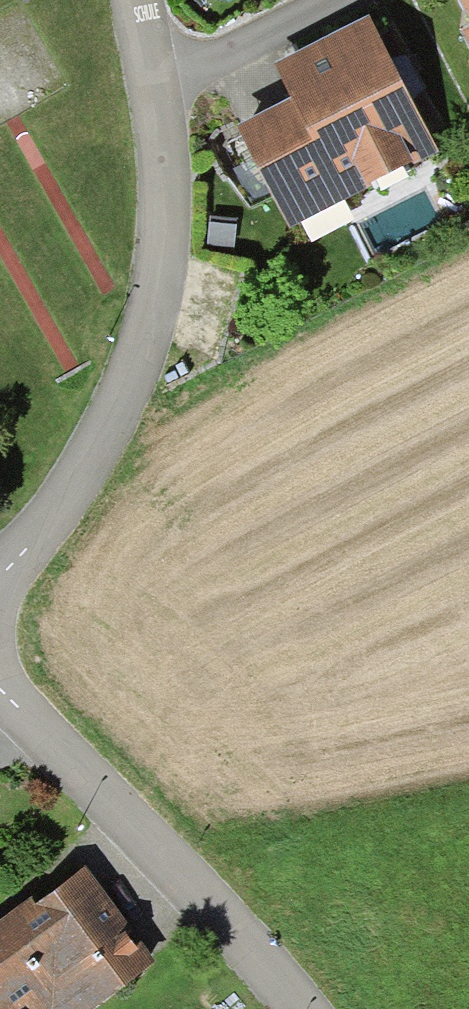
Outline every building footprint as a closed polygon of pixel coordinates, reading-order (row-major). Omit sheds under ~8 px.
[(468,21),(468,0),(459,0),(468,21)] [(286,64),(275,69),(292,102),(236,131),(289,233),(439,154),(368,20),(286,64)] [(0,925),(0,1008),(96,1008),(156,965),(86,872),(37,909),(32,902),(11,917),(0,925)]
